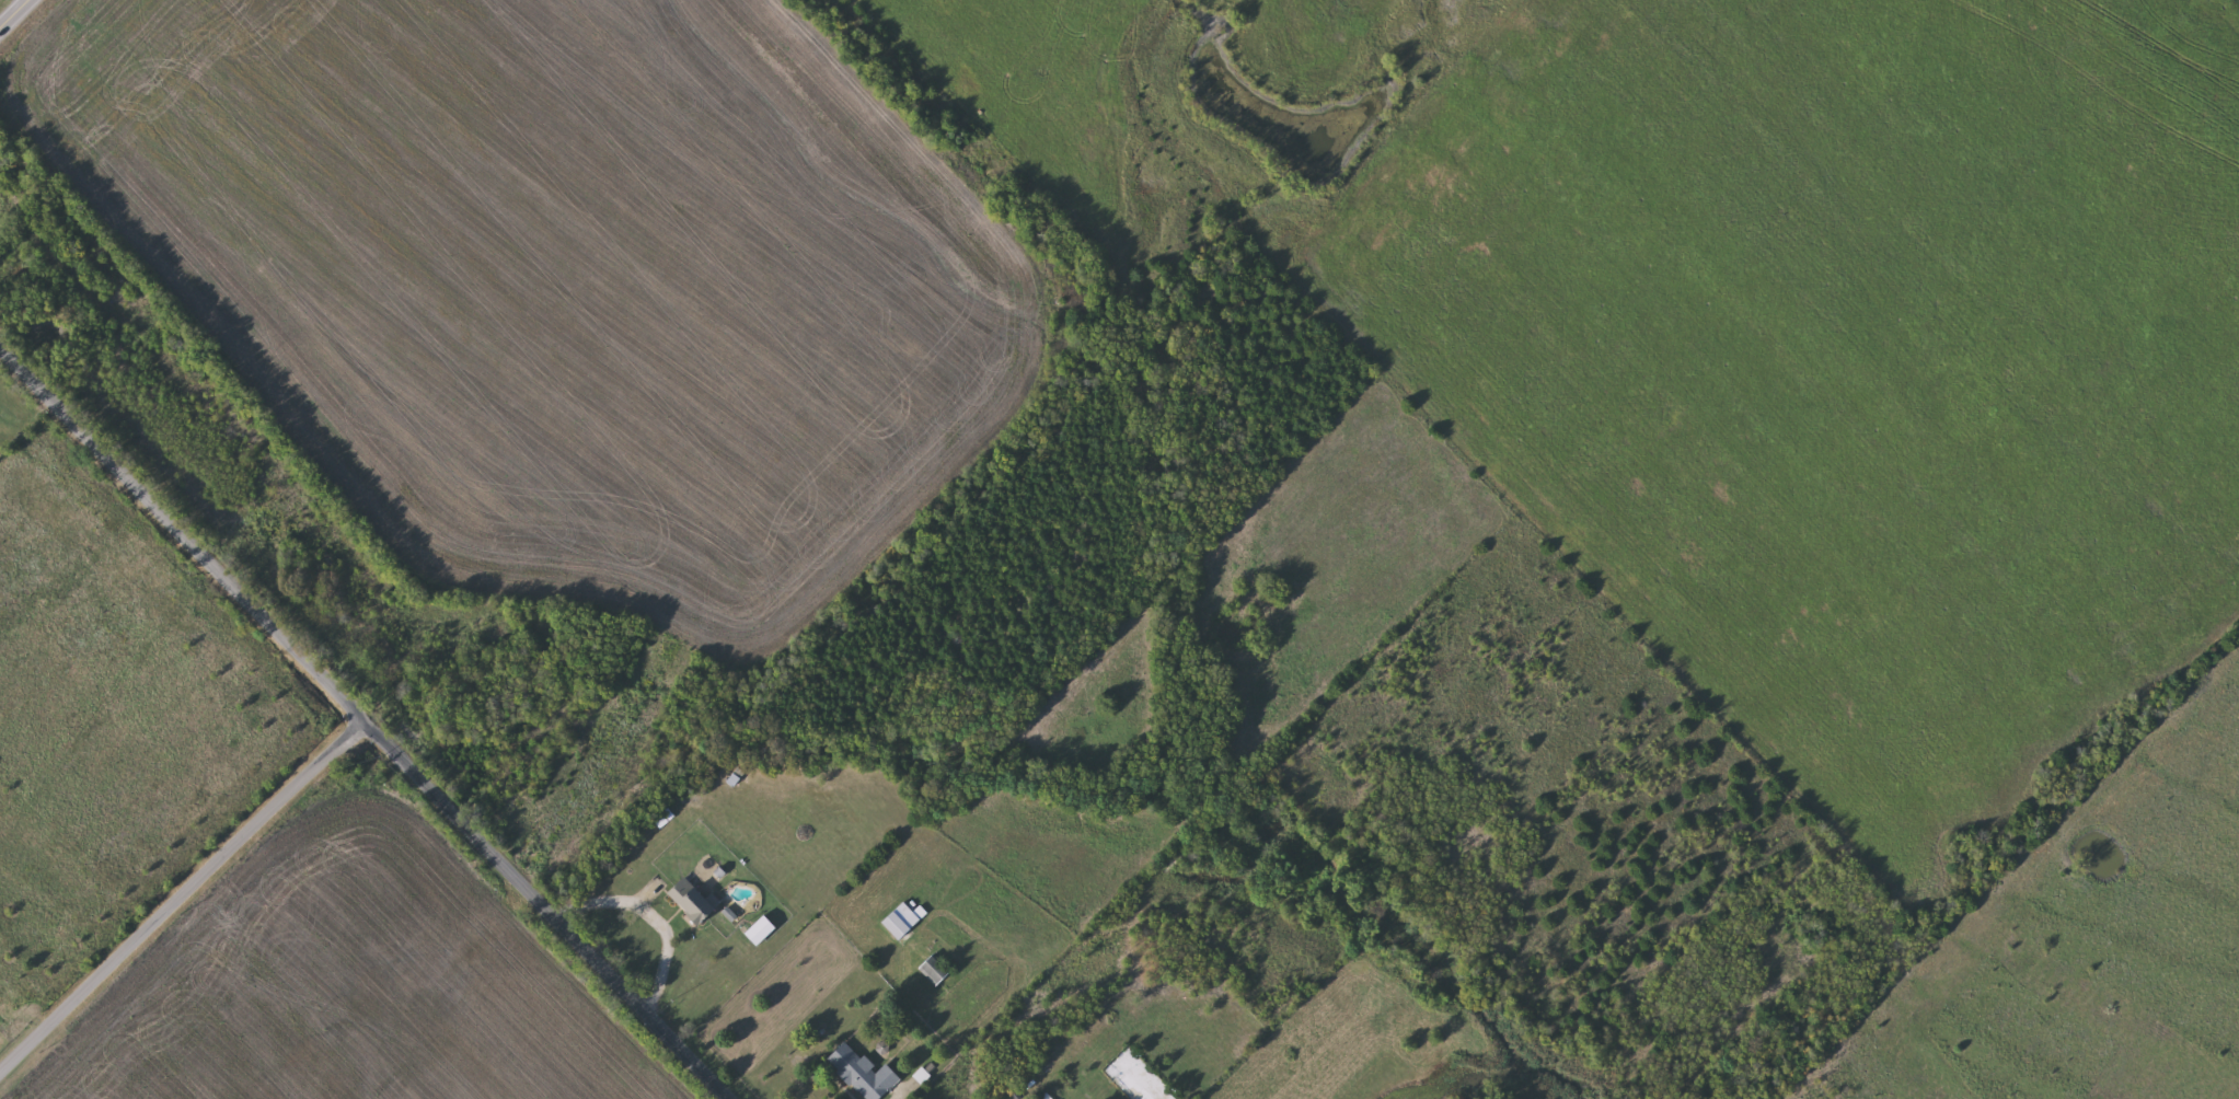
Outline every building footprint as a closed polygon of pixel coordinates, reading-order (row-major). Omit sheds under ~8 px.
[(709,901),(714,895),(724,904),(702,926),(670,895),(686,879),(709,901)] [(930,914),(902,941),(885,924),(905,903),(915,914),(923,906),(930,914)] [(939,986),(922,970),(936,955),(954,972),(939,986)] [(903,1080),(884,1098),(867,1098),(830,1060),(850,1042),(879,1073),(888,1064),(903,1080)]
